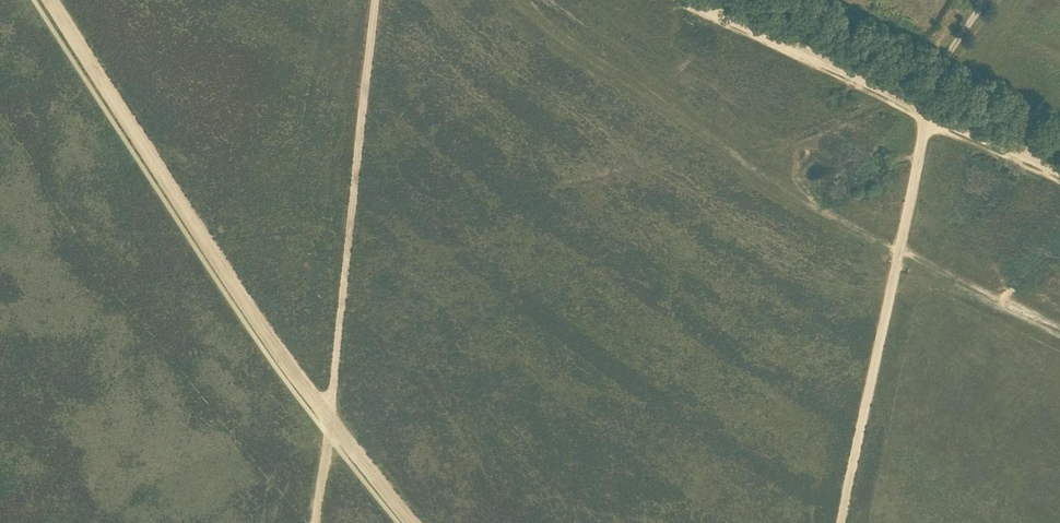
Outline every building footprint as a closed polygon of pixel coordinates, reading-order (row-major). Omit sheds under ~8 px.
[(893,23),(905,19),(901,9),(889,13),(893,23)]
